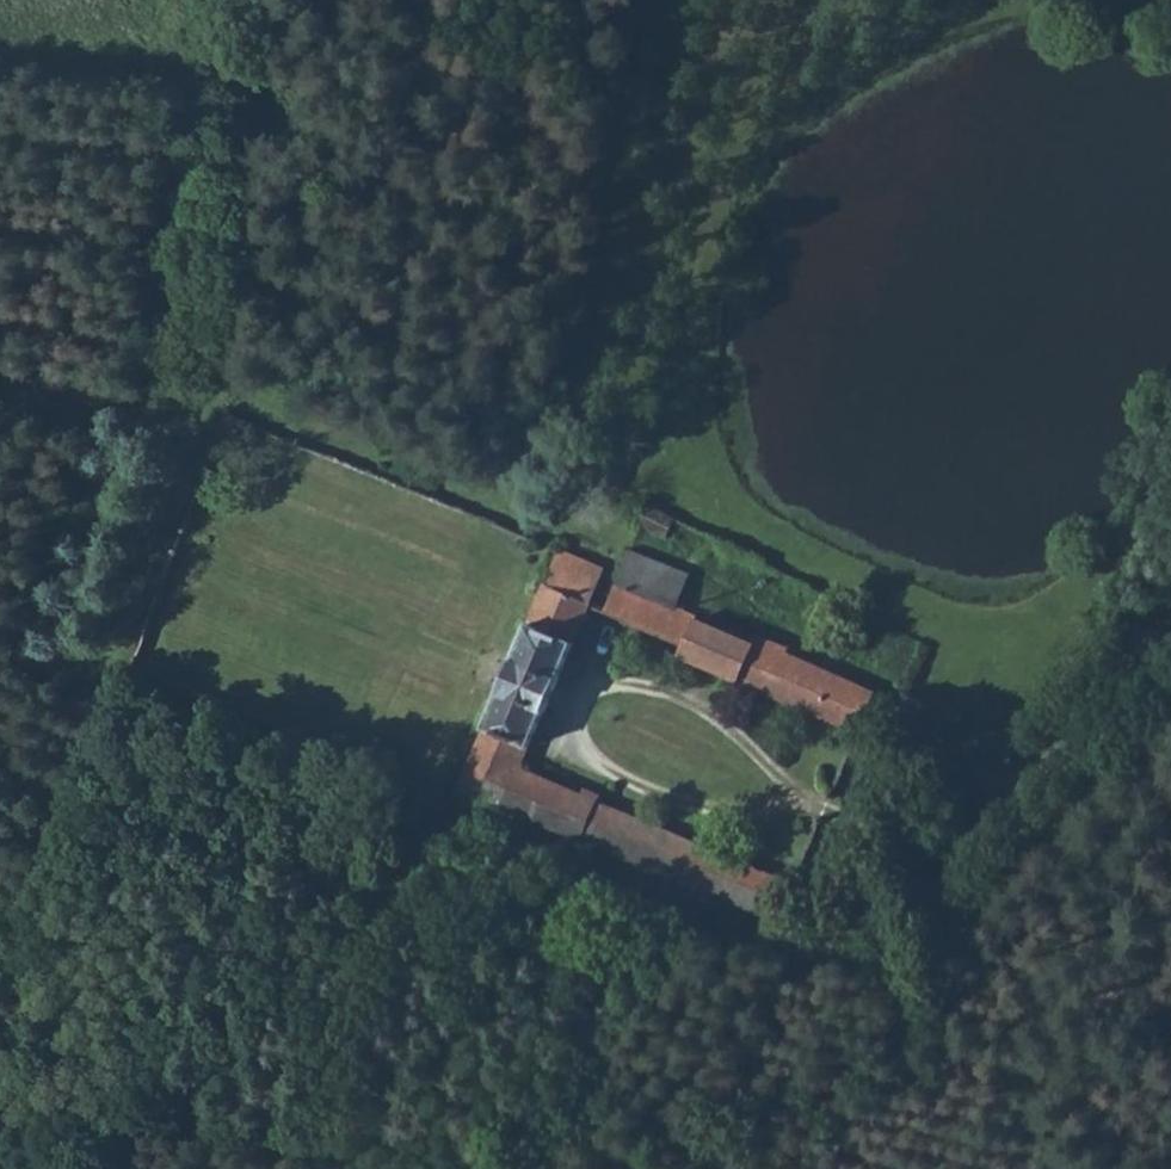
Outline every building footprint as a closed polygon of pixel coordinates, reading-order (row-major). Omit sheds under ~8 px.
[(639,525),(669,535),(677,516),(648,502),(639,525)] [(616,579),(678,604),(691,571),(630,546),(616,579)] [(458,780),(464,783),(698,885),(778,920),(796,882),(521,763),(606,566),(559,547),(458,780)] [(616,579),(604,609),(683,642),(677,655),(859,732),(878,688),(792,652),(794,644),(758,629),(755,636),(678,604),(616,579)]
